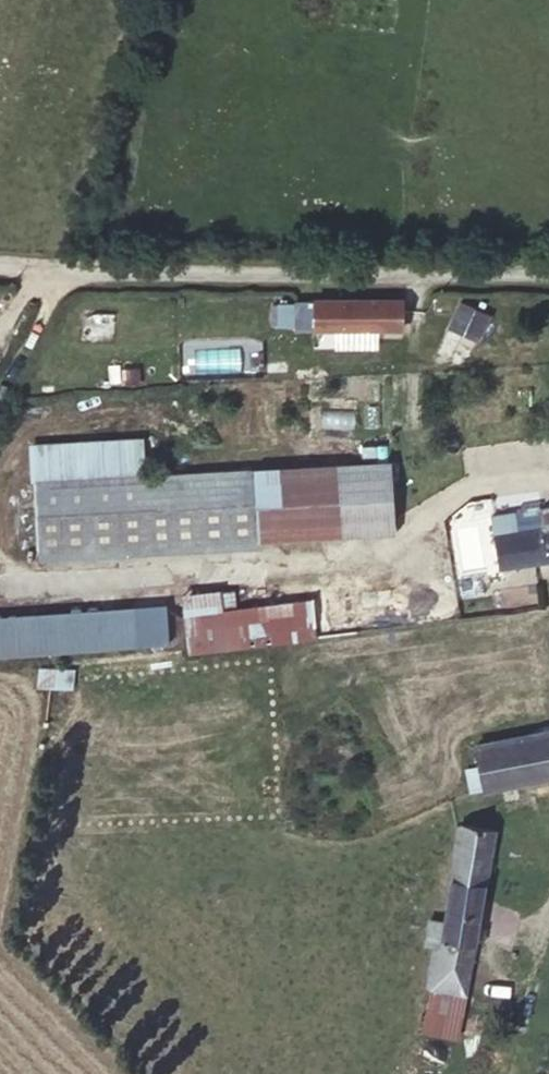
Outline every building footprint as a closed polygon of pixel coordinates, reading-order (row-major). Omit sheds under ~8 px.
[(447,325),(478,339),(491,311),(459,297),(447,325)] [(394,310),(288,310),(288,335),(393,335),(394,310)] [(144,443),(34,449),(36,481),(146,475),(144,443)] [(390,462),(363,464),(366,520),(393,519),(390,462)] [(363,464),(254,470),(257,542),(394,534),(393,519),(366,520),(363,464)] [(146,475),(36,481),(40,561),(258,549),(257,542),(254,470),(146,475)] [(548,560),(548,507),(541,508),(544,528),(518,531),(516,512),(494,515),(497,533),(491,534),(497,568),(548,560)] [(541,508),(516,512),(518,531),(544,528),(541,508)] [(494,515),(463,519),(465,539),(491,534),(497,533),(494,515)] [(309,596),(309,599),(313,627),(398,617),(394,585),(309,596)] [(492,590),(493,605),(537,602),(536,587),(492,590)] [(234,591),(221,592),(223,609),(236,607),(234,591)] [(221,592),(181,596),(188,652),(227,648),(223,609),(221,592)] [(236,607),(223,609),(227,648),(313,635),(313,627),(309,599),(236,607)] [(0,613),(0,651),(135,644),(134,607),(0,613)] [(72,686),(72,666),(35,667),(35,686),(72,686)] [(457,769),(468,813),(548,790),(548,746),(548,744),(457,769)] [(449,847),(420,985),(467,995),(493,856),(449,847)] [(71,923),(51,919),(45,953),(64,956),(71,923)] [(467,995),(420,985),(414,1013),(461,1023),(467,995)]
